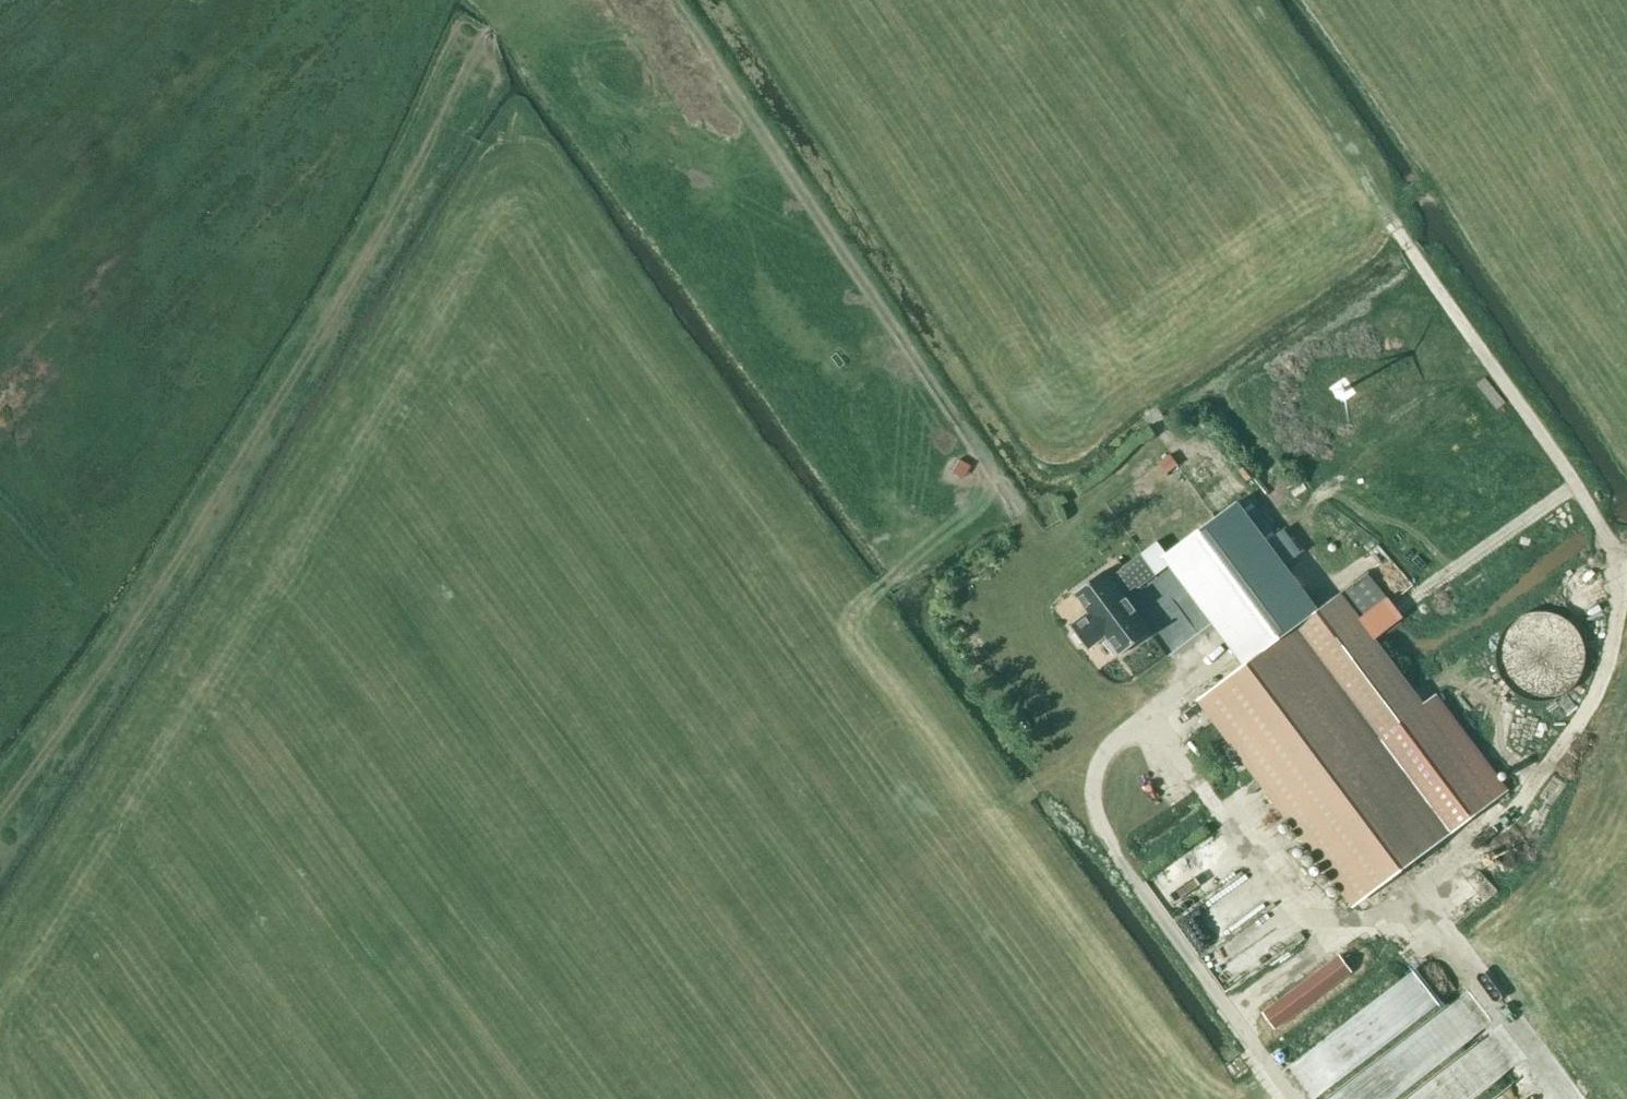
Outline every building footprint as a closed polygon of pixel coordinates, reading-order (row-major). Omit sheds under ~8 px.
[(1218,642),(1223,639),(1164,561),(1235,508),(1203,465),(1185,479),(1183,476),(1173,484),(1151,454),(1129,471),(1151,501),(1121,523),(1213,646),(1218,642)] [(1164,561),(1223,639),(1243,666),(1314,613),(1235,508),(1164,561)] [(1156,574),(1140,553),(1122,567),(1123,567),(1109,577),(1104,570),(1074,593),(1088,611),(1070,625),(1074,630),(1072,634),(1079,644),(1084,644),(1088,649),(1106,635),(1121,655),(1151,632),(1123,595),(1136,585),(1138,588),(1156,574)] [(1364,607),(1387,589),(1368,565),(1345,583),(1364,607)] [(1182,644),(1196,634),(1163,590),(1150,600),(1182,644)] [(1366,624),(1342,592),(1314,613),(1243,666),(1203,697),(1359,905),(1507,793),(1435,699),(1423,707),(1362,627),(1366,624)] [(1352,971),(1339,954),(1261,1011),(1274,1028),(1352,971)] [(1349,1015),(1300,1059),(1325,1087),(1374,1042),(1349,1015)]
